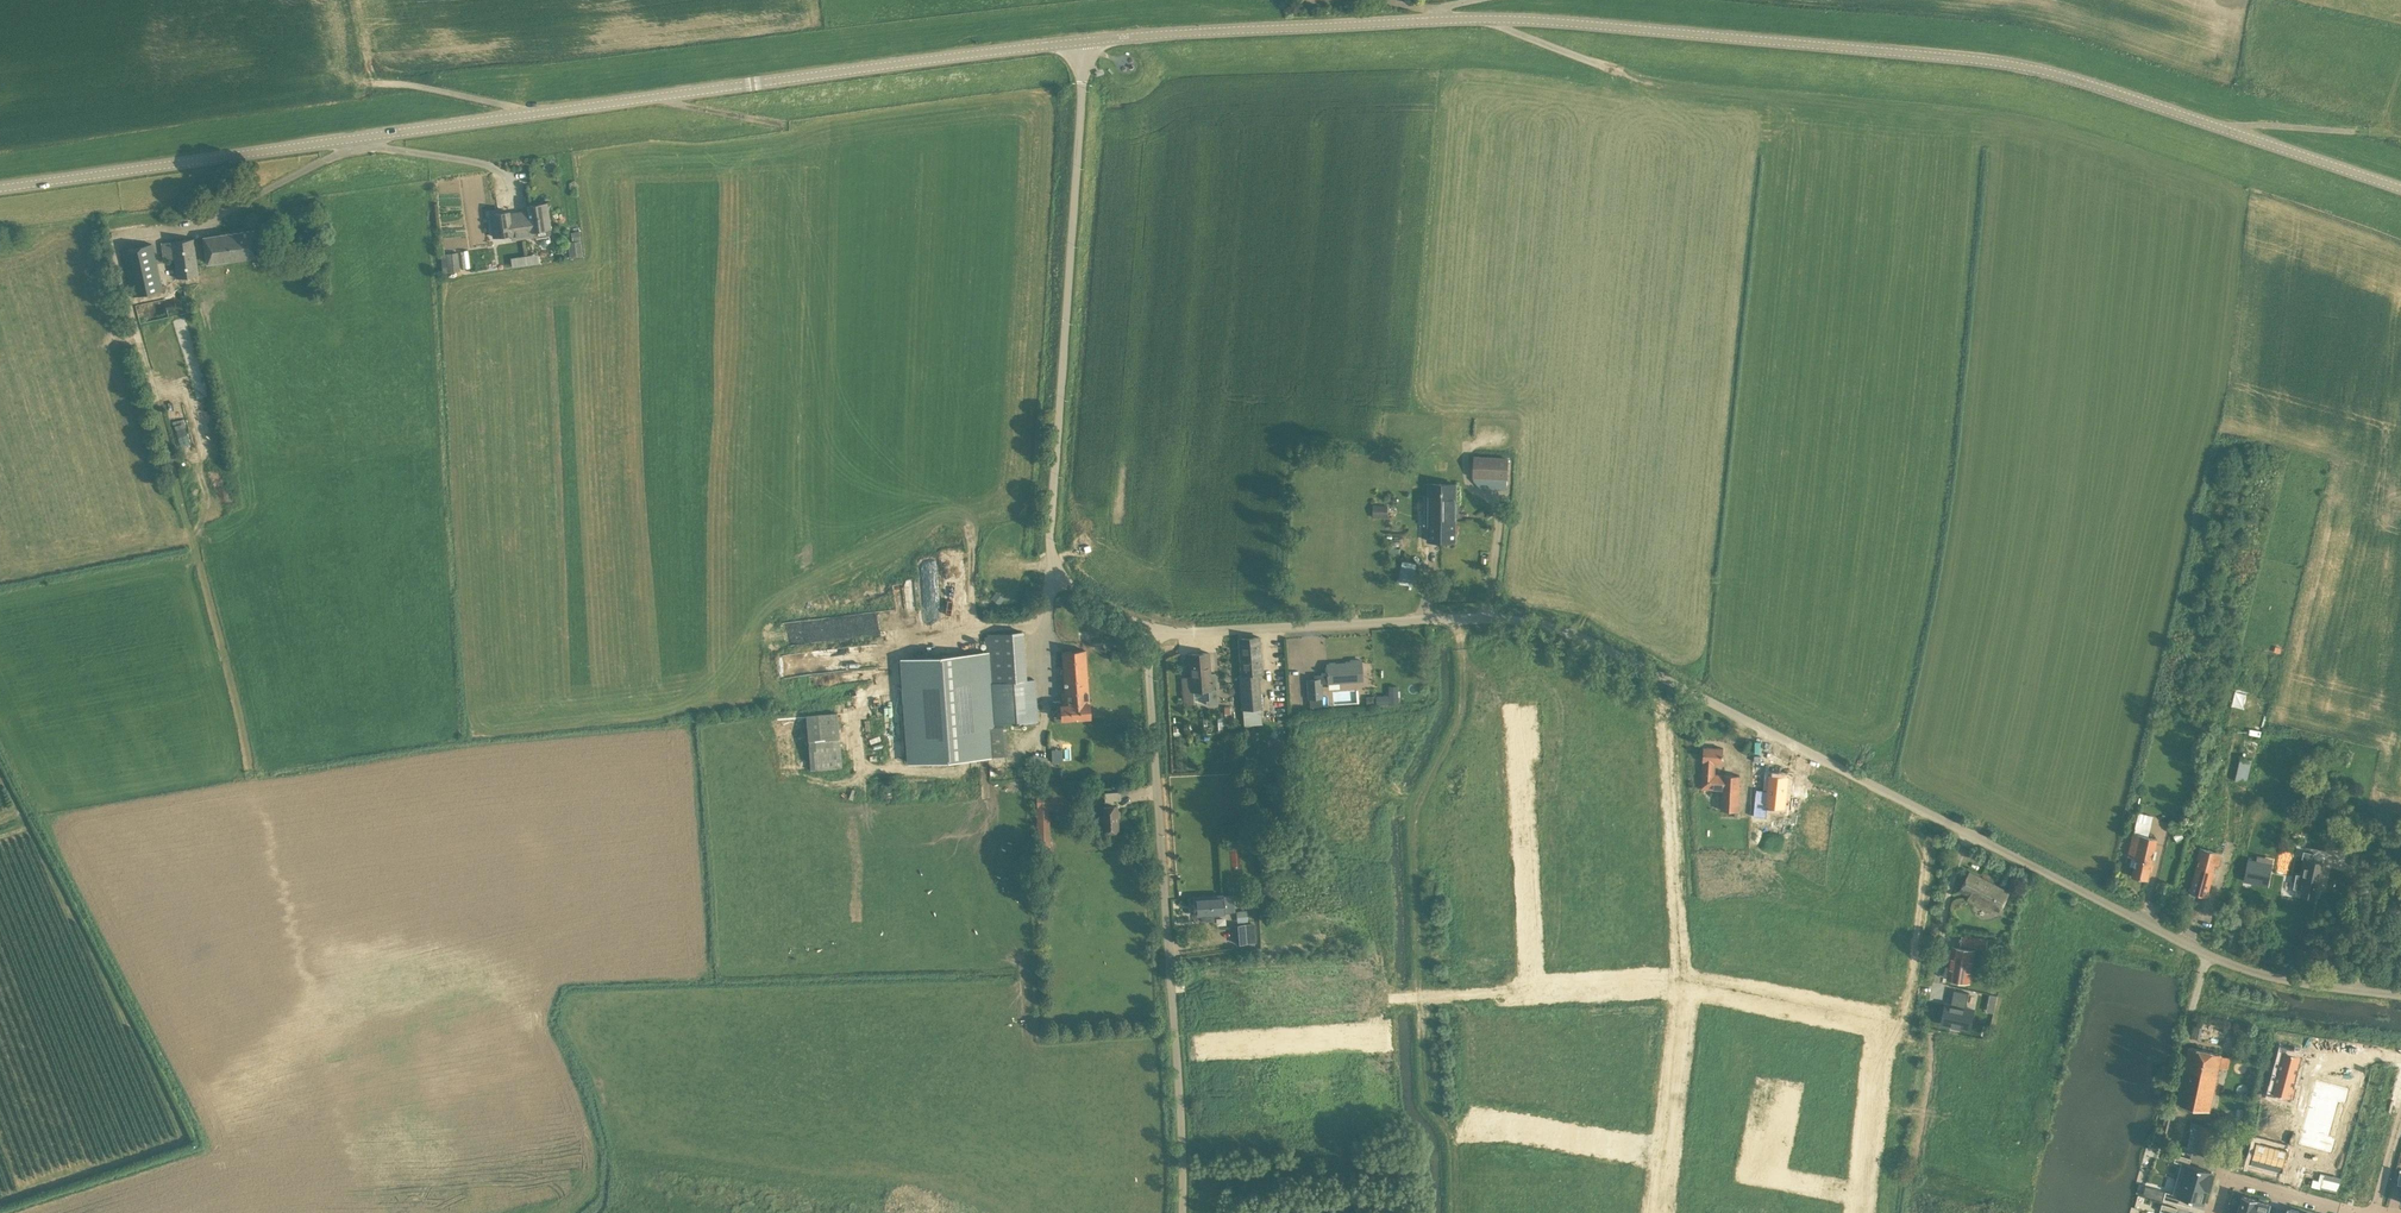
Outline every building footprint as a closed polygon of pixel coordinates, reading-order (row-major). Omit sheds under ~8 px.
[(529,214),(521,215),(524,237),(533,235),(536,238),(549,236),(551,233),(550,228),(547,203),(528,205),(529,210),(529,214)] [(512,238),(524,237),(521,215),(510,216),(509,211),(490,214),(493,235),(511,233),(512,238)] [(203,236),(206,263),(257,256),(253,230),(203,236)] [(194,237),(161,242),(164,259),(173,258),(176,278),(199,274),(194,237)] [(583,255),(581,239),(568,241),(570,257),(583,255)] [(152,242),(122,250),(133,296),(163,289),(152,242)] [(456,251),(446,252),(447,270),(458,269),(456,251)] [(1475,456),(1474,477),(1508,479),(1509,459),(1475,456)] [(1424,503),(1424,515),(1429,515),(1428,541),(1442,541),(1442,484),(1429,483),(1429,503),(1424,503)] [(1456,484),(1442,484),(1442,541),(1455,541),(1456,484)] [(1388,505),(1373,505),(1373,517),(1388,518),(1388,505)] [(996,592),(991,598),(997,602),(1002,596),(996,592)] [(829,632),(848,632),(847,617),(812,618),(812,635),(830,635),(829,632)] [(1240,675),(1238,676),(1241,710),(1243,710),(1244,724),(1263,723),(1262,708),(1259,674),(1262,673),(1260,643),(1259,637),(1237,639),(1240,675)] [(1062,703),(1059,703),(1061,719),(1090,717),(1085,649),(1062,651),(1065,692),(1062,692),(1062,703)] [(783,674),(796,674),(796,653),(783,652),(783,674)] [(1190,677),(1181,678),(1182,686),(1183,699),(1183,704),(1194,704),(1193,690),(1208,689),(1209,700),(1206,700),(1206,704),(1217,703),(1216,689),(1215,673),(1210,673),(1208,652),(1188,654),(1190,677)] [(986,653),(902,659),(910,762),(988,756),(986,725),(1038,721),(1035,680),(989,683),(986,653)] [(1322,682),(1328,682),(1328,683),(1362,680),(1361,660),(1351,660),(1351,663),(1327,664),(1327,674),(1314,674),(1314,678),(1306,679),(1308,699),(1309,698),(1310,708),(1321,707),(1321,698),(1323,698),(1322,682)] [(1397,686),(1389,686),(1389,695),(1377,696),(1377,705),(1389,704),(1398,703),(1397,686)] [(1218,717),(1217,718),(1218,732),(1223,732),(1223,725),(1230,724),(1230,706),(1224,707),(1224,717),(1218,717)] [(810,769),(842,767),(837,713),(806,715),(810,769)] [(1703,761),(1702,788),(1721,789),(1721,790),(1720,809),(1734,811),(1738,811),(1739,811),(1741,775),(1722,774),(1722,775),(1714,774),(1715,761),(1723,762),(1724,748),(1704,746),(1703,761)] [(1063,761),(1063,748),(1053,747),(1052,761),(1063,761)] [(1233,749),(1224,750),(1224,760),(1233,759),(1233,749)] [(1034,752),(1032,760),(1047,764),(1049,756),(1034,752)] [(2248,782),(2253,758),(2241,756),(2237,779),(2248,782)] [(1278,777),(1278,782),(1289,782),(1289,769),(1275,769),(1274,777),(1278,777)] [(1756,789),(1753,816),(1766,817),(1767,805),(1784,807),(1787,777),(1770,775),(1769,786),(1768,790),(1756,789)] [(1105,806),(1100,806),(1101,816),(1102,831),(1119,830),(1117,805),(1113,805),(1113,799),(1120,799),(1120,791),(1104,792),(1105,806)] [(1072,793),(1064,793),(1037,794),(1039,846),(1051,846),(1050,807),(1072,807),(1072,793)] [(2187,816),(2173,813),(2172,819),(2186,822),(2187,816)] [(2184,837),(2180,831),(2179,831),(2174,835),(2177,841),(2184,837)] [(2157,838),(2149,836),(2133,833),(2128,856),(2136,858),(2132,876),(2147,879),(2157,838)] [(2196,859),(2197,859),(2189,891),(2205,895),(2214,863),(2218,864),(2221,853),(2199,847),(2196,859)] [(2297,873),(2293,887),(2302,889),(2301,895),(2314,897),(2322,862),(2312,860),(2313,853),(2306,852),(2305,858),(2301,874),(2297,873)] [(2272,864),(2256,861),(2248,859),(2244,880),(2267,885),(2272,864)] [(1999,909),(2008,892),(1969,872),(1960,889),(1981,900),(1979,904),(1991,911),(1993,906),(1999,909)] [(2158,882),(2154,901),(2168,905),(2173,886),(2158,882)] [(1212,913),(1224,912),(1224,913),(1234,912),(1233,894),(1223,894),(1223,895),(1192,897),(1193,914),(1201,914),(1201,920),(1213,920),(1212,913)] [(1247,911),(1237,912),(1238,922),(1248,921),(1247,911)] [(2235,911),(2230,925),(2239,928),(2244,915),(2235,911)] [(1976,938),(1975,946),(1985,947),(1986,939),(1976,938)] [(1968,981),(1973,950),(1953,947),(1948,978),(1968,981)] [(1945,1003),(1941,1023),(1969,1028),(1971,1019),(1972,1017),(1973,1009),(1965,1007),(1968,992),(1954,989),(1953,991),(1954,991),(1951,1005),(1951,1004),(1945,1003)] [(2189,1047),(2177,1102),(2209,1110),(2221,1055),(2189,1047)] [(2283,1050),(2277,1070),(2295,1075),(2301,1055),(2283,1050)] [(2277,1070),(2272,1091),(2293,1097),(2296,1087),(2292,1086),(2295,1075),(2277,1070)] [(2316,1080),(2312,1093),(2337,1100),(2344,1102),(2347,1089),(2316,1080)] [(2312,1093),(2309,1105),(2334,1112),(2337,1100),(2312,1093)] [(2309,1105),(2306,1118),(2330,1124),(2334,1112),(2309,1105)] [(2306,1118),(2302,1130),(2327,1137),(2327,1136),(2330,1124),(2306,1118)] [(2202,1124),(2196,1148),(2208,1151),(2214,1127),(2202,1124)] [(2302,1130),(2299,1143),(2330,1151),(2334,1138),(2327,1136),(2327,1137),(2302,1130)] [(2256,1141),(2252,1158),(2283,1167),(2287,1150),(2256,1141)] [(2176,1153),(2174,1161),(2181,1163),(2176,1179),(2206,1187),(2209,1188),(2213,1173),(2211,1173),(2211,1171),(2189,1165),(2191,1158),(2176,1153)] [(2165,1191),(2163,1199),(2178,1203),(2180,1196),(2194,1200),(2202,1202),(2206,1187),(2176,1179),(2172,1193),(2165,1191)] [(2163,1190),(2145,1185),(2142,1195),(2160,1200),(2163,1190)] [(2257,1199),(2242,1194),(2237,1212),(2253,1212),(2257,1199)] [(2253,1212),(2268,1212),(2270,1203),(2257,1199),(2253,1212)] [(2160,1210),(2167,1212),(2175,1212),(2176,1207),(2162,1203),(2160,1210)] [(1987,1210),(1959,1205),(1958,1212),(1986,1212),(1987,1210)]
